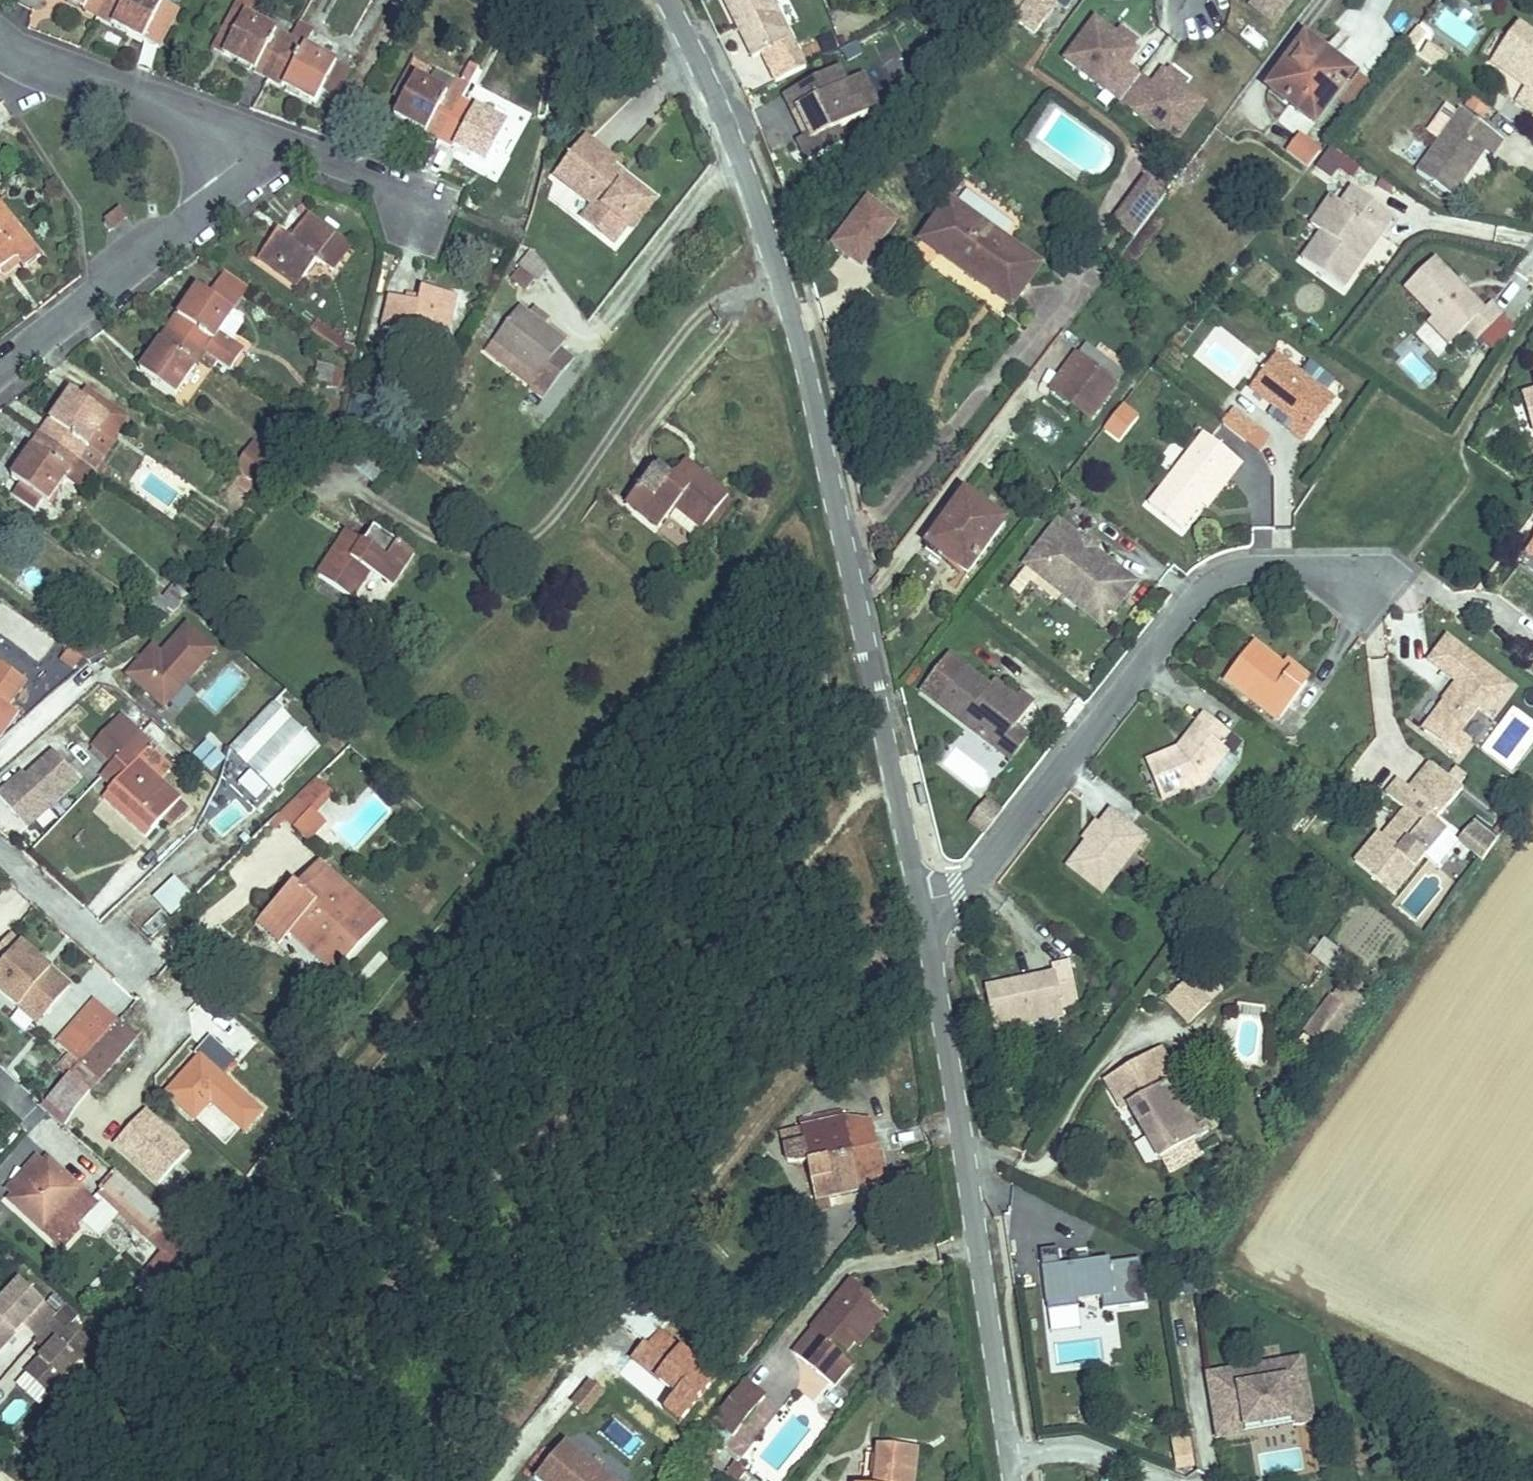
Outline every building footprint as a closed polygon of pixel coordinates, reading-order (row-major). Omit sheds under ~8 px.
[(99,8),(103,0),(85,0),(99,8)] [(99,8),(160,44),(184,3),(178,0),(103,0),(99,8)] [(233,51),(255,14),(273,25),(283,10),(266,0),(250,0),(223,45),(233,51)] [(283,9),(292,13),(299,0),(287,0),(283,9)] [(749,0),(735,0),(708,15),(740,73),(755,65),(762,79),(785,66),(749,0)] [(973,47),(998,65),(1010,49),(1003,44),(1014,29),(1022,34),(1048,0),(1010,0),(973,47)] [(1022,34),(1034,44),(1061,9),(1049,0),(1048,0),(1022,34)] [(1287,0),(1244,0),(1241,3),(1246,6),(1269,24),(1287,0)] [(1269,24),(1246,6),(1237,18),(1260,36),(1269,24)] [(255,14),(233,51),(232,53),(271,77),(291,36),(273,25),(255,14)] [(316,28),(300,18),(291,36),(306,45),(316,28)] [(1457,18),(1448,31),(1468,45),(1478,32),(1457,18)] [(1113,79),(1124,65),(1121,63),(1102,48),(1082,32),(1052,71),(1094,104),(1113,79)] [(1306,59),(1291,46),(1254,92),(1285,117),(1268,137),(1264,143),(1285,161),(1291,153),(1343,90),(1315,68),(1326,55),(1338,40),(1328,32),(1314,49),(1306,59)] [(876,62),(893,84),(915,67),(889,34),(873,46),(882,58),(876,62)] [(1439,66),(1448,42),(1428,34),(1419,59),(1439,66)] [(291,36),(271,77),(316,104),(326,87),(339,65),(306,45),(291,36)] [(1299,36),(1291,46),(1306,59),(1314,49),(1299,36)] [(1483,78),(1516,102),(1508,113),(1532,131),(1532,57),(1511,41),(1483,78)] [(1125,57),(1106,43),(1102,48),(1121,63),(1125,57)] [(1353,78),(1326,55),(1315,68),(1343,90),(1353,78)] [(339,65),(326,87),(343,97),(356,76),(339,65)] [(537,101),(539,69),(511,67),(508,98),(537,101)] [(1107,114),(1125,89),(1113,79),(1094,104),(1107,114)] [(1159,92),(1163,87),(1157,82),(1152,87),(1159,92)] [(1129,131),(1159,92),(1152,87),(1149,85),(1138,99),(1119,123),(1129,131)] [(851,130),(833,97),(826,101),(818,86),(766,115),(774,131),(778,129),(792,154),(788,157),(781,160),(792,181),(828,161),(820,147),(851,130)] [(1176,96),(1163,87),(1159,92),(1171,102),(1176,96)] [(468,93),(459,88),(450,106),(459,110),(468,93)] [(1119,123),(1138,99),(1125,89),(1107,114),(1119,123)] [(860,125),(842,92),(833,97),(851,130),(860,125)] [(1162,156),(1192,118),(1171,102),(1159,92),(1129,131),(1162,156)] [(389,143),(431,169),(451,128),(459,110),(450,106),(442,123),(413,104),(389,143)] [(1488,152),(1447,122),(1444,126),(1432,118),(1413,145),(1425,153),(1404,182),(1436,206),(1467,163),(1476,169),(1488,152)] [(451,128),(431,169),(473,195),(497,157),(451,128)] [(792,154),(778,129),(774,131),(788,157),(792,154)] [(1318,161),(1345,180),(1356,164),(1329,145),(1318,161)] [(555,150),(549,159),(581,179),(587,170),(555,150)] [(554,233),(589,255),(600,238),(597,236),(612,212),(581,193),(587,183),(581,179),(549,159),(528,192),(565,216),(554,233)] [(627,208),(587,183),(581,193),(612,212),(597,236),(600,238),(606,241),(627,208)] [(827,237),(858,263),(896,219),(865,193),(827,237)] [(1119,252),(1152,209),(1131,193),(1099,237),(1119,252)] [(1327,298),(1383,223),(1345,195),(1326,219),(1308,244),(1289,270),(1327,298)] [(10,219),(0,206),(0,227),(10,219)] [(1294,234),(1308,244),(1326,219),(1312,209),(1294,234)] [(269,236),(256,258),(308,288),(324,261),(337,268),(354,239),(307,211),(286,246),(269,236)] [(995,307),(1025,267),(963,217),(932,256),(995,307)] [(21,259),(31,272),(43,262),(10,219),(0,227),(0,275),(21,259)] [(522,286),(548,271),(536,252),(511,267),(522,286)] [(1025,267),(995,307),(1005,315),(1036,276),(1025,267)] [(1421,282),(1386,310),(1415,346),(1429,363),(1444,351),(1456,365),(1485,341),(1472,326),(1463,333),(1421,282)] [(210,296),(198,286),(183,306),(195,316),(210,296)] [(444,344),(456,295),(428,289),(425,304),(399,297),(390,331),(444,344)] [(183,306),(168,325),(212,357),(234,373),(246,357),(220,338),(237,317),(210,296),(195,316),(183,306)] [(353,363),(356,353),(322,321),(316,327),(353,363)] [(168,325),(155,342),(171,355),(157,373),(183,394),(212,357),(168,325)] [(541,361),(495,326),(470,358),(514,392),(508,401),(521,412),(549,376),(537,367),(541,361)] [(155,342),(141,360),(157,373),(171,355),(155,342)] [(1423,368),(1429,363),(1415,346),(1409,351),(1423,368)] [(1072,349),(1065,359),(1105,389),(1113,379),(1072,349)] [(1037,396),(1059,412),(1070,398),(1089,412),(1105,389),(1065,359),(1037,396)] [(323,363),(317,388),(337,393),(343,368),(323,363)] [(1238,403),(1262,422),(1268,427),(1281,437),(1275,445),(1291,457),(1323,416),(1265,369),(1238,403)] [(110,422),(72,469),(77,475),(88,463),(92,466),(110,444),(106,441),(124,419),(82,386),(75,395),(110,422)] [(71,391),(37,435),(72,469),(110,422),(75,395),(71,391)] [(1524,396),(1530,432),(1532,431),(1532,394),(1524,396)] [(1070,398),(1059,412),(1078,426),(1089,412),(1070,398)] [(1121,400),(1100,428),(1118,442),(1139,414),(1121,400)] [(1262,422),(1258,427),(1264,431),(1268,427),(1262,422)] [(1221,424),(1210,438),(1233,456),(1244,442),(1221,424)] [(72,469),(37,435),(9,470),(18,477),(35,491),(47,500),(55,490),(72,469)] [(255,443),(228,479),(251,496),(278,460),(255,443)] [(1186,448),(1124,526),(1150,547),(1179,511),(1201,484),(1209,491),(1221,477),(1186,448)] [(88,463),(77,475),(89,487),(91,488),(102,474),(92,466),(88,463)] [(77,475),(72,469),(55,490),(74,504),(89,487),(77,475)] [(35,491),(18,477),(10,487),(27,501),(35,491)] [(672,486),(661,478),(647,496),(658,504),(672,486)] [(647,496),(631,484),(603,522),(637,548),(654,526),(682,547),(708,514),(672,486),(658,504),(647,496)] [(1201,484),(1179,511),(1187,518),(1209,491),(1201,484)] [(1273,486),(1252,487),(1254,527),(1275,526),(1273,486)] [(934,562),(920,579),(940,595),(989,535),(946,500),(910,543),(934,562)] [(1067,562),(1040,542),(1007,585),(1045,615),(1054,603),(1095,634),(1120,602),(1077,570),(1074,574),(1064,566),(1067,562)] [(341,544),(329,559),(319,571),(301,556),(272,590),(306,619),(329,592),(347,608),(376,574),(341,544)] [(319,571),(329,559),(311,544),(301,556),(319,571)] [(1074,574),(1077,570),(1067,562),(1064,566),(1074,574)] [(21,619),(42,636),(51,632),(61,629),(44,617),(41,621),(27,610),(21,619)] [(164,715),(218,653),(184,623),(159,652),(151,645),(121,678),(164,715)] [(1495,706),(1431,658),(1413,683),(1436,700),(1421,719),(1426,723),(1404,752),(1440,779),(1451,764),(1440,755),(1458,730),(1470,739),(1495,706)] [(1207,697),(1261,742),(1292,705),(1266,683),(1238,659),(1207,697)] [(1266,683),(1292,705),(1299,697),(1273,675),(1266,683)] [(1001,748),(1018,723),(1001,711),(997,716),(990,727),(970,713),(936,689),(923,707),(931,712),(920,728),(984,773),(1001,748)] [(997,716),(978,703),(970,713),(990,727),(997,716)] [(241,722),(204,767),(248,807),(287,763),(241,722)] [(1476,743),(1470,739),(1458,730),(1440,755),(1451,764),(1457,768),(1476,743)] [(1141,817),(1183,803),(1208,775),(1201,768),(1212,756),(1191,737),(1180,749),(1189,757),(1171,778),(1162,770),(1129,780),(1141,817)] [(61,770),(78,786),(92,800),(81,811),(72,820),(113,860),(153,819),(114,782),(125,771),(92,739),(61,770)] [(995,781),(1012,756),(1001,748),(984,773),(995,781)] [(1189,757),(1180,749),(1162,770),(1171,778),(1189,757)] [(92,800),(78,786),(66,797),(81,811),(92,800)] [(294,787),(255,827),(266,837),(285,818),(291,823),(310,802),(294,787)] [(12,835),(24,824),(0,798),(0,822),(12,835)] [(971,821),(986,831),(1000,808),(985,799),(971,821)] [(1360,859),(1335,890),(1374,921),(1424,859),(1409,847),(1418,836),(1379,805),(1365,822),(1383,837),(1371,853),(1376,857),(1369,866),(1360,859)] [(1480,860),(1500,836),(1475,816),(1455,839),(1480,860)] [(285,818),(266,837),(280,850),(299,831),(291,823),(285,818)] [(1094,828),(1051,882),(1087,911),(1130,857),(1094,828)] [(1465,886),(1479,867),(1455,851),(1442,870),(1465,886)] [(170,915),(192,894),(173,874),(151,896),(170,915)] [(293,882),(275,903),(287,913),(304,892),(293,882)] [(287,913),(275,903),(266,895),(235,932),(264,957),(275,943),(297,961),(286,975),(305,991),(354,934),(321,906),(304,892),(287,913)] [(19,943),(0,964),(0,1001),(35,1029),(72,984),(19,943)] [(1039,995),(973,1007),(981,1049),(1047,1038),(1044,1026),(1065,1022),(1057,980),(1037,983),(1039,995)] [(1172,999),(1152,1022),(1176,1042),(1195,1020),(1172,999)] [(26,1063),(47,1082),(89,1037),(68,1018),(26,1063)] [(89,1037),(47,1082),(67,1100),(109,1055),(89,1037)] [(222,1083),(201,1063),(185,1074),(210,1098),(222,1083)] [(1145,1069),(1088,1101),(1106,1134),(1114,1129),(1144,1183),(1180,1163),(1150,1109),(1164,1102),(1145,1069)] [(210,1098),(185,1074),(146,1115),(171,1138),(190,1118),(219,1145),(238,1125),(210,1098)] [(67,1100),(47,1082),(37,1093),(57,1111),(67,1100)] [(37,1093),(9,1124),(31,1144),(45,1122),(57,1111),(37,1093)] [(817,1121),(770,1130),(776,1159),(759,1163),(762,1179),(781,1176),(787,1211),(860,1197),(848,1134),(817,1121)] [(0,1196),(0,1237),(14,1250),(53,1210),(18,1177),(0,1196)] [(156,1260),(88,1197),(66,1222),(120,1271),(130,1261),(144,1274),(156,1260)] [(1056,1250),(1038,1253),(1045,1313),(1079,1310),(1078,1302),(1101,1300),(1103,1311),(1142,1306),(1134,1260),(1107,1264),(1107,1261),(1059,1268),(1056,1250)] [(670,1272),(659,1279),(669,1293),(679,1287),(670,1272)] [(45,1301),(19,1275),(0,1294),(0,1348),(45,1301)] [(824,1293),(817,1301),(834,1315),(841,1306),(824,1293)] [(817,1301),(762,1368),(808,1406),(826,1383),(820,1378),(831,1365),(857,1333),(834,1315),(817,1301)] [(857,1333),(831,1365),(840,1372),(865,1340),(857,1333)] [(73,1356),(59,1343),(37,1369),(52,1382),(73,1356)] [(1310,1425),(1298,1359),(1202,1375),(1213,1443),(1310,1425)] [(585,1412),(604,1392),(588,1377),(569,1398),(585,1412)] [(721,1393),(689,1432),(709,1448),(741,1410),(721,1393)] [(630,1451),(641,1438),(612,1413),(601,1427),(630,1451)] [(1176,1470),(1195,1466),(1188,1429),(1168,1433),(1176,1470)] [(537,1453),(515,1480),(571,1480),(537,1453)]
